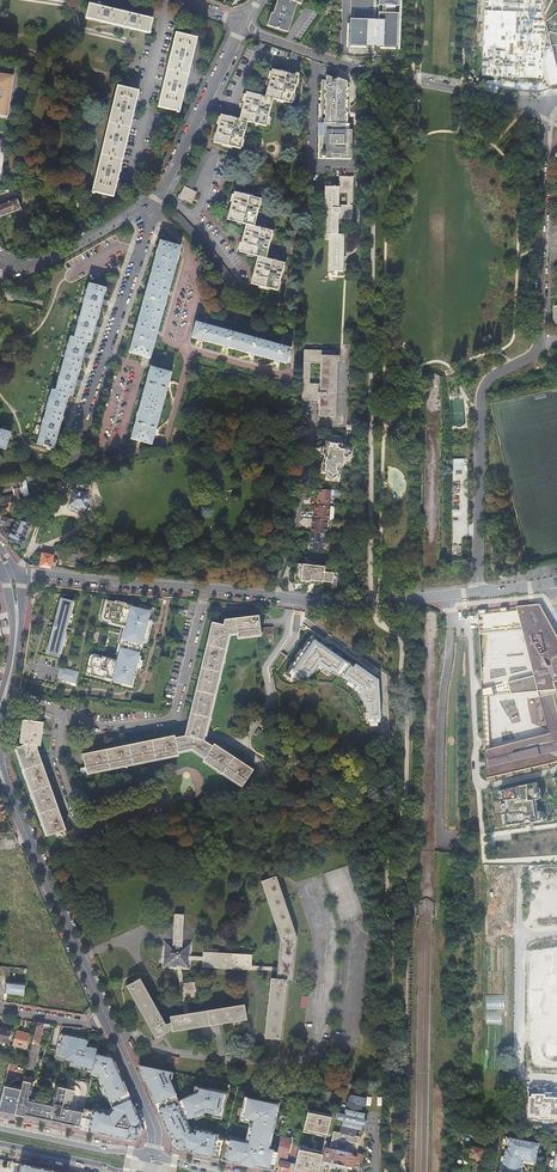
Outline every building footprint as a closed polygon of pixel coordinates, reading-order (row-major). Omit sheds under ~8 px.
[(274,4),(272,9),(271,13),(269,12),(265,25),(285,32),(295,3),(299,4),(301,0),(275,0),(274,4)] [(390,6),(401,6),(401,0),(381,0),(381,5),(385,6),(385,13),(381,13),(380,26),(378,26),(375,26),(376,20),(370,20),(370,21),(353,20),(352,45),(375,46),(375,40),(377,40),(380,40),(380,46),(399,47),(400,13),(389,13),(389,10),(390,6)] [(510,17),(511,0),(486,0),(485,16),(510,17)] [(541,20),(542,20),(542,13),(539,12),(540,0),(529,0),(528,39),(540,40),(541,20)] [(147,33),(150,34),(151,32),(149,31),(152,19),(89,4),(85,18),(147,33)] [(541,49),(508,48),(509,32),(484,31),(483,72),(540,74),(541,49)] [(158,107),(176,112),(176,113),(178,114),(179,112),(197,38),(176,33),(169,61),(167,69),(158,107)] [(239,120),(221,116),(214,143),(240,150),(247,123),(266,127),(273,100),(292,104),(299,77),(298,77),(299,75),(296,74),(295,76),(272,70),(265,98),(246,93),(239,120)] [(3,117),(9,76),(0,74),(0,117),(3,117)] [(324,81),(320,81),(319,105),(318,105),(322,124),(316,124),(316,137),(317,137),(316,159),(342,160),(342,157),(349,157),(349,138),(348,138),(348,125),(345,124),(346,86),(343,86),(343,82),(335,79),(335,81),(329,80),(329,79),(324,77),(324,81)] [(88,193),(106,198),(117,155),(119,145),(129,107),(133,92),(111,86),(85,192),(85,195),(87,195),(88,193)] [(210,153),(203,150),(184,186),(179,195),(189,200),(194,191),(191,190),(210,153)] [(351,177),(337,177),(337,187),(323,187),(322,240),(327,240),(327,272),(341,272),(342,235),(336,235),(336,219),(350,219),(351,206),(348,206),(348,204),(351,204),(351,177)] [(257,199),(230,193),(223,220),(241,225),(235,252),(253,258),(246,285),(274,291),(280,265),(262,259),(267,232),(250,227),(257,199)] [(17,210),(13,200),(0,204),(0,217),(17,210)] [(181,245),(160,240),(129,353),(150,358),(181,245)] [(105,288),(88,283),(73,337),(70,336),(54,390),(51,389),(36,444),(46,447),(46,449),(49,450),(50,448),(54,449),(68,394),(72,395),(86,341),(90,342),(105,288)] [(291,348),(197,321),(193,338),(287,364),(288,361),(290,361),(291,357),(289,357),(291,352),(290,352),(291,348)] [(336,362),(337,362),(337,357),(333,356),(334,351),(302,350),(300,399),(307,399),(307,398),(317,398),(317,417),(333,417),(336,362)] [(172,372),(150,366),(131,439),(151,445),(172,372)] [(13,450),(17,432),(0,427),(0,446),(13,450)] [(341,445),(325,442),(324,447),(323,446),(321,454),(323,454),(322,464),(323,464),(322,467),(321,467),(320,472),(327,473),(327,474),(330,479),(335,476),(337,466),(341,467),(343,458),(344,458),(349,454),(345,449),(340,448),(341,445)] [(462,472),(462,460),(454,460),(453,472),(462,472)] [(0,482),(0,487),(10,485),(12,495),(0,498),(0,506),(2,506),(21,498),(17,479),(0,482)] [(88,486),(75,483),(74,487),(71,486),(67,506),(67,508),(67,509),(68,509),(78,511),(82,512),(83,512),(84,509),(87,494),(88,486)] [(329,490),(318,490),(318,498),(316,498),(316,505),(328,505),(329,490)] [(316,506),(315,506),(314,511),(315,511),(314,515),(313,515),(313,519),(311,519),(311,524),(312,524),(311,527),(310,527),(309,533),(323,534),(326,520),(327,521),(329,507),(328,507),(316,506)] [(3,519),(0,527),(0,532),(4,536),(9,541),(10,539),(13,533),(11,532),(15,521),(3,519)] [(31,523),(18,519),(13,533),(10,539),(26,546),(35,523),(31,523)] [(323,534),(309,533),(309,537),(308,537),(307,542),(306,550),(307,551),(321,552),(322,552),(323,543),(322,543),(323,534)] [(51,556),(40,554),(38,567),(49,569),(51,556)] [(72,563),(54,560),(53,567),(71,570),(72,563)] [(114,566),(100,564),(100,572),(113,574),(114,566)] [(324,567),(296,564),(295,572),(292,572),(292,576),(293,576),(292,582),(303,583),(303,582),(316,583),(320,582),(331,583),(333,574),(324,573),(324,572),(323,572),(324,567)] [(61,598),(44,663),(56,666),(73,601),(72,601),(73,598),(70,597),(69,600),(61,598)] [(115,605),(103,602),(99,619),(101,623),(107,624),(107,626),(121,629),(114,658),(100,655),(100,659),(94,658),(89,660),(87,670),(90,671),(89,678),(131,689),(152,610),(125,604),(124,605),(115,603),(115,605)] [(541,605),(540,604),(480,609),(478,609),(479,633),(522,630),(533,673),(482,686),(483,695),(539,691),(550,733),(485,750),(486,778),(556,762),(556,634),(541,605)] [(173,736),(83,753),(85,766),(79,767),(81,774),(177,755),(176,751),(189,749),(202,758),(200,760),(239,787),(250,770),(211,744),(210,746),(202,741),(228,634),(237,633),(238,637),(262,633),(263,643),(276,641),(273,625),(261,627),(259,614),(225,619),(222,626),(211,623),(183,736),(174,738),(173,736)] [(310,637),(287,669),(299,677),(303,672),(309,676),(317,666),(319,667),(330,674),(332,672),(334,674),(336,673),(360,689),(360,698),(361,698),(362,704),(366,703),(367,722),(380,722),(378,680),(350,661),(348,663),(310,637)] [(77,682),(80,671),(60,666),(57,677),(77,682)] [(44,722),(24,720),(21,743),(24,744),(24,745),(16,748),(47,836),(66,829),(37,749),(38,745),(41,746),(44,722)] [(538,783),(498,791),(502,826),(527,823),(539,821),(536,801),(540,800),(538,783)] [(183,915),(174,914),(173,941),(164,940),(162,968),(177,969),(184,1015),(169,1016),(170,1023),(165,1024),(139,978),(126,986),(155,1039),(169,1031),(171,1030),(172,1032),(246,1022),(244,1007),(188,1014),(186,999),(197,998),(194,982),(184,984),(181,969),(190,970),(191,961),(202,961),(202,968),(278,972),(277,980),(271,979),(266,1039),(281,1041),(287,981),(293,981),(296,938),(276,876),(261,881),(280,940),(278,967),(252,966),(252,955),(219,953),(218,950),(203,949),(203,957),(191,957),(192,942),(182,941),(183,915)] [(25,986),(25,984),(6,981),(5,993),(24,995),(25,986)] [(38,1022),(27,1065),(27,1066),(26,1068),(35,1070),(41,1045),(39,1044),(43,1028),(47,1028),(48,1024),(38,1022)] [(0,1026),(0,1041),(8,1043),(12,1029),(0,1026)] [(16,1031),(13,1044),(27,1048),(30,1034),(25,1032),(25,1033),(16,1031)] [(88,1068),(93,1069),(94,1066),(96,1054),(97,1052),(98,1048),(94,1047),(87,1046),(88,1044),(89,1039),(88,1039),(77,1037),(72,1036),(68,1035),(61,1033),(56,1054),(66,1056),(65,1059),(71,1060),(73,1061),(73,1065),(88,1068)] [(97,1054),(96,1054),(94,1066),(93,1069),(92,1073),(99,1074),(101,1078),(99,1079),(103,1088),(106,1094),(106,1095),(107,1095),(112,1106),(113,1109),(109,1114),(106,1113),(106,1112),(100,1111),(94,1110),(84,1108),(84,1110),(81,1120),(82,1120),(80,1128),(118,1136),(136,1140),(144,1131),(117,1070),(112,1058),(104,1056),(97,1054)] [(87,1070),(88,1068),(73,1065),(73,1061),(71,1060),(70,1066),(87,1070)] [(225,1140),(225,1138),(217,1136),(217,1134),(212,1132),(200,1130),(195,1129),(194,1132),(189,1131),(185,1120),(183,1117),(189,1114),(190,1117),(194,1115),(202,1112),(205,1111),(213,1113),(220,1114),(221,1108),(223,1108),(225,1098),(222,1097),(223,1092),(198,1086),(197,1091),(194,1092),(186,1096),(186,1097),(179,1100),(176,1101),(173,1094),(176,1093),(169,1079),(166,1070),(139,1064),(148,1085),(160,1114),(169,1134),(170,1134),(171,1135),(173,1140),(173,1142),(173,1143),(173,1144),(174,1145),(174,1146),(175,1147),(176,1148),(177,1149),(179,1149),(180,1149),(181,1149),(182,1149),(183,1149),(190,1150),(190,1152),(205,1155),(210,1156),(220,1159),(223,1146),(224,1144),(225,1140)] [(34,1083),(23,1080),(21,1089),(15,1114),(51,1122),(52,1120),(54,1121),(54,1122),(56,1123),(56,1121),(59,1122),(59,1123),(69,1126),(74,1127),(80,1128),(82,1120),(81,1120),(84,1110),(78,1108),(71,1107),(75,1090),(57,1086),(53,1100),(50,1102),(34,1099),(31,1095),(34,1083)] [(5,1112),(10,1113),(15,1114),(21,1089),(4,1086),(0,1103),(0,1111),(5,1112)] [(336,1093),(326,1091),(323,1104),(333,1106),(336,1093)] [(528,1091),(527,1119),(556,1119),(556,1093),(544,1092),(528,1091)] [(365,1124),(365,1121),(364,1118),(365,1113),(361,1112),(362,1106),(365,1106),(367,1098),(351,1095),(349,1096),(348,1102),(347,1102),(344,1114),(337,1113),(335,1119),(343,1121),(340,1133),(334,1131),(330,1148),(326,1147),(322,1161),(358,1169),(360,1163),(362,1161),(364,1154),(357,1153),(359,1144),(357,1143),(359,1137),(356,1136),(357,1130),(361,1131),(362,1126),(365,1124)] [(243,1117),(244,1118),(253,1120),(248,1143),(238,1141),(239,1138),(238,1138),(233,1137),(232,1140),(225,1138),(225,1140),(224,1144),(223,1146),(220,1159),(227,1160),(248,1165),(268,1169),(273,1170),(277,1155),(278,1150),(269,1148),(278,1110),(276,1109),(277,1103),(248,1097),(245,1108),(243,1117)] [(220,1114),(213,1113),(212,1114),(212,1116),(221,1118),(223,1108),(221,1108),(220,1114)] [(328,1135),(331,1115),(307,1111),(303,1131),(328,1135)] [(253,1120),(244,1118),(244,1120),(250,1122),(246,1140),(239,1138),(238,1141),(248,1143),(253,1120)] [(182,1150),(190,1152),(190,1150),(183,1149),(182,1149),(181,1149),(180,1149),(179,1149),(177,1149),(176,1148),(175,1147),(174,1146),(174,1145),(173,1144),(173,1143),(173,1142),(173,1140),(171,1135),(170,1134),(169,1134),(172,1141),(172,1144),(173,1147),(176,1150),(179,1151),(182,1150)] [(291,1139),(281,1136),(278,1150),(278,1152),(277,1155),(287,1158),(291,1139)] [(501,1171),(521,1171),(521,1168),(522,1164),(523,1160),(535,1163),(539,1144),(510,1138),(508,1149),(505,1149),(502,1165),(503,1165),(501,1171)] [(278,1171),(282,1171),(293,1171),(295,1162),(299,1146),(294,1145),(290,1158),(293,1159),(293,1160),(292,1160),(291,1160),(290,1163),(288,1162),(288,1161),(282,1159),(281,1161),(280,1160),(278,1171)] [(314,1147),(302,1145),(300,1156),(311,1159),(314,1147)] [(483,1149),(471,1146),(468,1156),(480,1159),(483,1149)] [(313,1166),(295,1162),(293,1171),(312,1171),(313,1166)] [(21,1164),(19,1171),(60,1171),(31,1166),(21,1164)]
